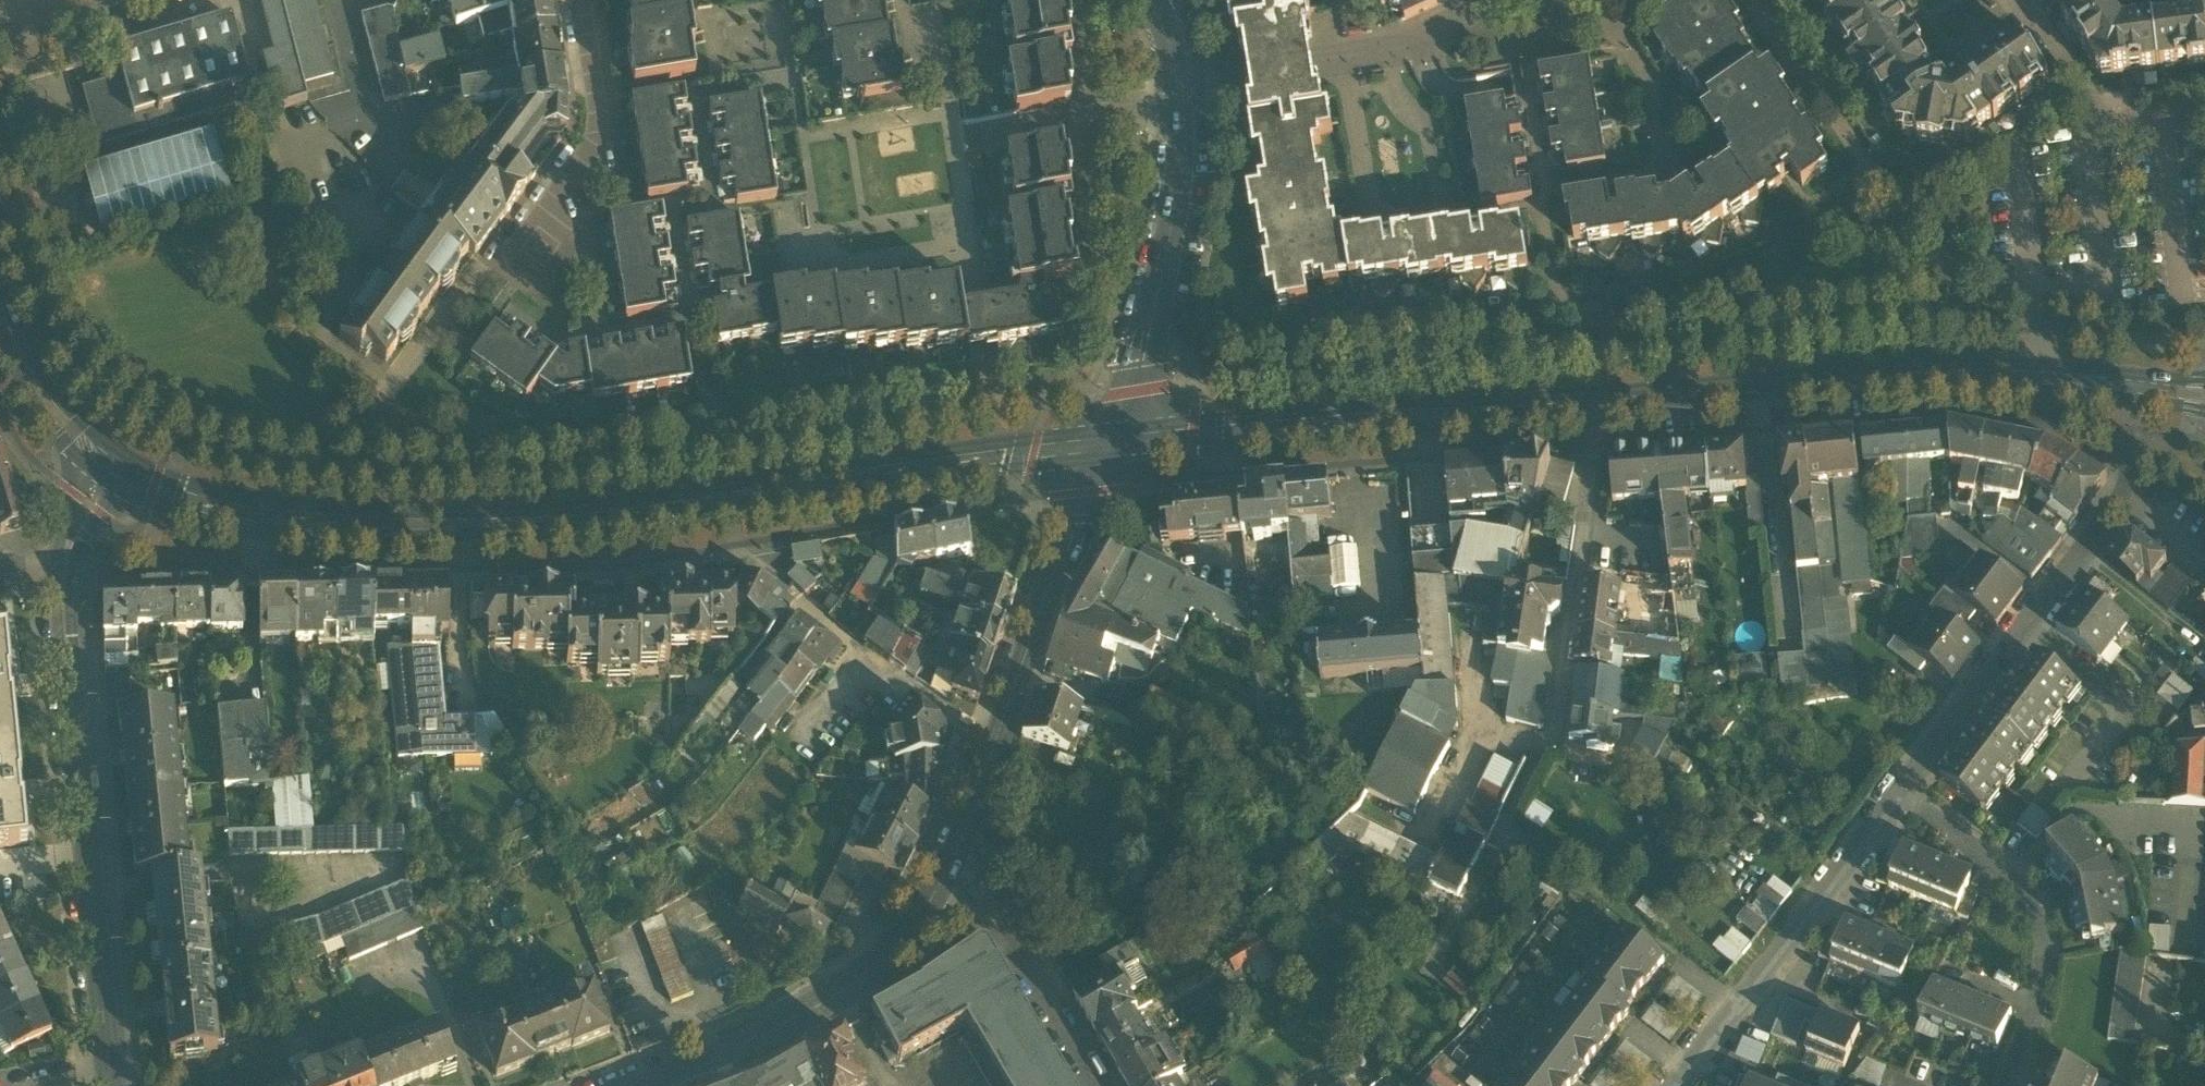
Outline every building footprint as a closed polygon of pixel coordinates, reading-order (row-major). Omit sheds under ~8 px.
[(277,56),(295,52),(281,0),(263,0),(277,56)] [(295,52),(303,85),(334,77),(326,47),(325,47),(313,0),(281,0),(295,52)] [(479,20),(508,10),(507,0),(462,0),(447,2),(457,27),(479,20)] [(508,10),(551,4),(551,0),(507,0),(508,10)] [(636,2),(629,3),(633,25),(635,25),(637,34),(630,35),(633,55),(635,55),(637,64),(631,65),(634,86),(696,76),(691,46),(695,45),(688,0),(636,0),(636,2)] [(851,101),(906,92),(901,60),(897,61),(892,31),(888,32),(883,1),(878,1),(878,0),(816,0),(816,2),(823,1),(824,10),(822,10),(825,31),(832,30),(833,39),(831,39),(834,61),(841,60),(842,69),(840,70),(843,90),(850,89),(851,101)] [(1027,51),(1052,47),(1069,45),(1061,0),(1006,0),(1009,19),(1018,17),(1021,36),(1012,38),(1015,53),(1027,51)] [(1240,45),(1296,36),(1294,20),(1312,17),(1309,0),(1241,0),(1241,1),(1228,3),(1230,17),(1240,16),(1242,25),(1237,26),(1240,45)] [(1383,10),(1398,3),(1402,5),(1404,9),(1403,13),(1406,21),(1439,6),(1436,0),(1379,0),(1383,10)] [(1706,101),(1751,70),(1750,69),(1744,59),(1748,57),(1736,41),(1733,43),(1725,32),(1736,24),(1735,21),(1730,24),(1725,16),(1733,10),(1726,0),(1722,0),(1714,6),(1710,0),(1707,0),(1703,3),(1701,0),(1683,0),(1652,22),(1663,38),(1666,36),(1671,44),(1662,50),(1674,67),(1676,66),(1685,80),(1694,74),(1699,81),(1694,84),(1706,101)] [(1824,19),(1851,0),(1821,0),(1830,13),(1823,18),(1824,19)] [(1881,94),(1927,61),(1917,47),(1916,45),(1913,47),(1908,40),(1915,35),(1904,19),(1897,24),(1891,16),(1894,14),(1894,13),(1884,0),(1851,0),(1824,19),(1835,35),(1838,33),(1847,46),(1848,47),(1853,44),(1858,51),(1851,57),(1847,60),(1858,75),(1862,72),(1869,67),(1875,75),(1870,78),(1871,79),(1881,94)] [(2159,69),(2153,22),(2126,26),(2126,28),(2124,28),(2117,19),(2119,18),(2107,0),(2089,0),(2062,19),(2073,35),(2079,31),(2084,38),(2078,42),(2096,69),(2103,64),(2106,69),(2111,69),(2112,76),(2124,74),(2123,71),(2128,70),(2128,73),(2132,73),(2131,66),(2140,65),(2141,72),(2159,69)] [(2153,22),(2159,69),(2179,67),(2178,60),(2188,58),(2189,65),(2191,65),(2191,61),(2196,61),(2197,64),(2204,63),(2204,0),(2180,0),(2183,20),(2154,24),(2154,22),(2153,22)] [(512,33),(515,51),(558,43),(551,4),(508,10),(512,33)] [(362,14),(385,102),(410,96),(405,74),(400,53),(394,9),(388,7),(362,14)] [(512,33),(508,10),(479,20),(485,40),(512,33)] [(1897,24),(1904,19),(1898,10),(1894,13),(1894,14),(1891,16),(1897,24)] [(1314,33),(1312,17),(1294,20),(1296,36),(1314,33)] [(83,87),(99,145),(236,107),(231,89),(249,84),(231,18),(116,50),(123,76),(83,87)] [(1969,59),(1959,67),(1993,116),(1995,119),(2007,111),(2003,105),(2010,100),(2012,103),(2018,98),(2021,102),(2033,93),(2030,88),(2036,83),(2038,85),(2040,83),(2047,78),(2027,50),(2025,52),(2021,45),(2022,44),(2011,28),(1995,40),(1996,41),(1987,47),(1986,46),(1968,58),(1969,59)] [(2073,35),(2078,42),(2084,38),(2079,31),(2073,35)] [(1240,45),(1244,74),(1318,62),(1314,33),(1296,36),(1240,45)] [(1916,45),(1917,47),(1921,43),(1915,35),(1908,40),(1913,47),(1916,45)] [(400,53),(405,74),(445,62),(440,42),(400,53)] [(480,71),(482,85),(562,72),(558,43),(515,51),(517,65),(480,71)] [(1844,48),(1851,57),(1858,51),(1853,44),(1848,47),(1847,46),(1844,48)] [(1027,51),(1028,60),(1053,55),(1052,47),(1027,51)] [(307,101),(303,85),(295,52),(277,56),(265,59),(279,109),(280,109),(307,101)] [(1061,54),(1053,55),(1028,60),(1007,63),(1009,79),(1019,77),(1022,96),(1012,97),(1015,113),(1069,104),(1061,54)] [(2179,67),(2189,65),(2188,58),(2178,60),(2179,67)] [(1977,127),(1993,116),(1959,67),(1944,77),(1938,76),(1927,61),(1881,94),(1878,96),(1889,111),(1890,113),(1895,110),(1901,118),(1893,123),(1896,128),(1905,130),(1916,132),(1915,136),(1918,140),(1940,145),(1945,141),(1946,137),(1956,139),(1964,141),(1970,136),(1965,129),(1973,123),(1976,128),(1977,127)] [(1322,91),(1318,62),(1244,74),(1248,103),(1265,100),(1322,91)] [(1565,153),(1568,172),(1607,166),(1604,144),(1596,145),(1594,134),(1602,133),(1601,130),(1598,110),(1590,111),(1588,100),(1596,99),(1596,96),(1593,77),(1585,78),(1583,67),(1591,66),(1590,63),(1540,71),(1542,88),(1554,86),(1557,103),(1545,105),(1548,121),(1559,119),(1562,136),(1551,138),(1553,154),(1565,153)] [(2102,77),(2112,76),(2111,69),(2106,69),(2103,64),(2096,69),(2102,77)] [(1742,151),(1730,160),(1759,200),(1760,199),(1754,191),(1762,186),(1770,198),(1783,189),(1778,182),(1786,177),(1783,173),(1789,168),(1803,187),(1829,169),(1818,154),(1823,151),(1817,141),(1807,127),(1796,135),(1790,127),(1794,124),(1790,118),(1785,110),(1792,105),(1781,90),(1785,87),(1771,65),(1760,72),(1755,65),(1750,69),(1751,70),(1706,101),(1709,100),(1713,106),(1702,113),(1710,125),(1719,120),(1724,127),(1720,130),(1732,147),(1737,144),(1742,151)] [(2132,73),(2141,72),(2140,65),(2131,66),(2132,73)] [(1585,78),(1593,77),(1591,66),(1583,67),(1585,78)] [(1869,67),(1862,72),(1868,81),(1871,79),(1870,78),(1875,75),(1869,67)] [(459,74),(462,88),(482,85),(480,71),(459,74)] [(521,92),(525,114),(568,107),(562,72),(482,85),(462,88),(464,105),(516,97),(516,92),(521,92)] [(2030,88),(2033,93),(2043,89),(2040,83),(2038,85),(2036,83),(2030,88)] [(644,178),(648,199),(688,192),(685,174),(697,172),(694,155),(682,157),(679,142),(692,140),(689,123),(677,125),(674,110),(687,108),(684,91),(640,98),(642,113),(634,114),(637,135),(646,133),(648,145),(639,146),(643,167),(651,165),(653,177),(644,178)] [(1262,148),(1265,167),(1317,158),(1315,146),(1322,144),(1321,136),(1334,134),(1331,119),(1321,121),(1320,111),(1325,110),(1322,91),(1265,100),(1268,117),(1250,120),(1253,140),(1263,139),(1265,148),(1262,148)] [(2018,98),(2012,103),(2015,107),(2021,102),(2018,98)] [(1482,206),(1483,209),(1534,201),(1531,184),(1520,186),(1517,169),(1528,167),(1526,151),(1514,153),(1511,136),(1523,134),(1520,117),(1509,119),(1505,99),(1466,106),(1470,128),(1478,127),(1480,138),(1471,139),(1475,162),(1483,161),(1485,172),(1477,173),(1481,195),(1489,194),(1491,205),(1482,206)] [(1590,111),(1598,110),(1596,99),(1588,100),(1590,111)] [(734,187),(737,205),(777,199),(774,178),(765,179),(763,168),(772,166),(768,146),(760,147),(758,135),(766,134),(763,113),(754,115),(752,100),(709,107),(711,124),(724,122),(726,137),(714,139),(717,157),(729,155),(730,162),(731,170),(719,172),(722,189),(734,187)] [(1248,103),(1250,120),(1268,117),(1265,100),(1248,103)] [(450,196),(431,222),(469,250),(475,255),(531,180),(516,169),(543,132),(567,133),(568,107),(525,114),(511,116),(492,118),(493,128),(499,132),(450,196)] [(1890,113),(1889,111),(1886,113),(1893,123),(1901,118),(1895,110),(1890,113)] [(1965,129),(1970,136),(1979,130),(1977,127),(1976,128),(1973,123),(1965,129)] [(1470,128),(1471,139),(1480,138),(1478,127),(1470,128)] [(1916,132),(1905,130),(1903,138),(1918,140),(1915,136),(1916,132)] [(1596,145),(1604,144),(1602,133),(1594,134),(1596,145)] [(211,170),(222,167),(213,137),(202,140),(211,170)] [(1945,141),(1940,145),(1954,147),(1956,139),(1946,137),(1945,141)] [(200,173),(211,170),(202,140),(192,142),(200,173)] [(189,176),(200,173),(192,142),(181,145),(189,176)] [(1014,203),(1027,201),(1052,197),(1068,194),(1061,144),(1006,153),(1008,168),(1018,167),(1021,186),(1012,187),(1014,203)] [(179,179),(189,176),(181,145),(170,148),(179,179)] [(168,182),(179,179),(170,148),(160,151),(168,182)] [(157,185),(168,182),(160,151),(149,154),(157,185)] [(147,188),(157,185),(149,154),(138,157),(147,188)] [(136,191),(147,188),(138,157),(127,160),(136,191)] [(1351,282),(1352,282),(1344,238),(1345,238),(1344,231),(1328,234),(1327,225),(1332,224),(1331,212),(1324,213),(1323,207),(1332,205),(1329,185),(1318,187),(1317,177),(1320,177),(1317,158),(1265,167),(1267,180),(1260,181),(1261,190),(1248,192),(1250,206),(1260,205),(1262,214),(1257,215),(1261,235),(1269,234),(1271,243),(1274,260),(1264,261),(1267,278),(1279,276),(1281,286),(1275,287),(1279,307),(1310,302),(1306,278),(1314,277),(1315,282),(1324,281),(1325,289),(1341,287),(1339,272),(1348,271),(1350,281),(1351,280),(1351,282)] [(125,194),(136,191),(127,160),(117,163),(125,194)] [(1764,207),(1759,200),(1730,160),(1729,160),(1731,164),(1715,175),(1714,173),(1697,184),(1699,186),(1692,190),(1689,186),(1672,198),(1659,199),(1658,191),(1637,195),(1637,192),(1617,195),(1618,197),(1610,198),(1609,194),(1564,201),(1567,217),(1571,217),(1575,241),(1596,238),(1599,255),(1611,263),(1623,246),(1622,239),(1639,236),(1642,253),(1654,262),(1667,245),(1666,237),(1682,235),(1685,239),(1696,232),(1706,245),(1721,248),(1725,227),(1721,221),(1735,212),(1745,226),(1760,228),(1764,207)] [(1475,162),(1477,173),(1485,172),(1483,161),(1475,162)] [(114,197),(125,194),(117,163),(106,166),(114,197)] [(104,200),(114,197),(106,166),(95,169),(104,200)] [(222,167),(211,170),(219,200),(230,198),(222,167)] [(93,202),(104,200),(95,169),(84,172),(93,202)] [(211,170),(200,173),(208,203),(219,200),(211,170)] [(200,173),(189,176),(198,206),(208,203),(200,173)] [(189,176),(179,179),(187,209),(198,206),(189,176)] [(179,179),(168,182),(176,212),(187,209),(179,179)] [(168,182),(157,185),(165,215),(176,212),(168,182)] [(157,185),(147,188),(155,218),(165,215),(157,185)] [(419,213),(427,219),(431,222),(450,196),(439,187),(419,213)] [(147,188),(136,191),(144,221),(155,218),(147,188)] [(136,191),(125,194),(133,224),(144,221),(136,191)] [(125,194),(114,197),(123,227),(133,224),(125,194)] [(1481,195),(1482,206),(1491,205),(1489,194),(1481,195)] [(114,197),(104,200),(112,230),(123,227),(114,197)] [(1053,205),(1052,197),(1027,201),(1028,209),(1053,205)] [(104,200),(93,202),(101,233),(112,230),(104,200)] [(1061,204),(1053,205),(1028,209),(1006,212),(1009,228),(1018,227),(1021,245),(1012,247),(1016,276),(1026,274),(1027,282),(1018,284),(1020,297),(990,302),(997,343),(997,345),(1019,341),(1018,335),(1027,334),(1028,340),(1050,336),(1050,331),(1061,329),(1056,298),(1043,300),(1043,296),(1046,296),(1044,282),(1073,278),(1061,204)] [(623,297),(626,317),(666,311),(663,293),(675,291),(672,274),(660,276),(658,261),(670,259),(667,242),(655,244),(652,229),(665,227),(662,210),(619,216),(621,231),(613,232),(616,253),(624,252),(626,263),(618,264),(621,285),(629,284),(631,296),(623,297)] [(394,262),(385,274),(428,306),(437,293),(442,297),(464,268),(459,264),(469,250),(431,222),(427,219),(417,231),(413,228),(404,240),(409,243),(403,251),(398,247),(390,259),(394,262)] [(968,348),(971,347),(964,306),(962,306),(958,283),(926,288),(927,299),(918,301),(916,285),(897,288),(896,284),(864,289),(866,300),(857,301),(854,286),(835,289),(834,285),(802,290),(804,301),(795,302),(792,287),(772,290),(772,293),(745,297),(743,286),(749,286),(746,265),(738,266),(736,255),(744,253),(741,233),(732,234),(730,220),(687,227),(690,243),(702,242),(704,257),(692,259),(695,276),(707,274),(710,292),(719,290),(721,304),(726,303),(726,307),(712,309),(718,340),(729,338),(730,344),(752,340),(751,333),(760,332),(761,337),(779,334),(781,345),(793,343),(794,350),(814,347),(814,344),(823,343),(824,349),(846,346),(846,343),(855,342),(856,349),(876,346),(876,343),(885,342),(886,348),(908,345),(907,342),(916,341),(917,348),(938,345),(938,342),(947,341),(948,347),(968,344),(968,348)] [(1364,235),(1345,238),(1344,238),(1352,282),(1372,279),(1374,296),(1387,304),(1399,287),(1398,280),(1415,277),(1418,294),(1430,303),(1443,285),(1441,276),(1460,273),(1463,289),(1475,298),(1487,281),(1486,274),(1504,271),(1507,288),(1519,296),(1531,279),(1527,256),(1537,255),(1534,237),(1524,239),(1522,225),(1502,229),(1501,226),(1482,229),(1482,231),(1473,232),(1473,228),(1453,231),(1452,228),(1434,231),(1413,235),(1413,232),(1393,235),(1393,237),(1385,239),(1384,234),(1364,237),(1364,235)] [(418,319),(428,306),(385,274),(376,286),(372,283),(363,295),(368,298),(362,306),(357,302),(349,314),(353,317),(339,336),(360,352),(365,346),(386,362),(396,348),(401,352),(423,323),(418,319)] [(990,302),(964,306),(971,347),(997,343),(990,302)] [(591,390),(592,399),(613,395),(612,387),(618,386),(623,385),(625,393),(645,390),(644,382),(651,381),(656,379),(657,388),(678,385),(676,376),(690,374),(684,331),(667,333),(669,346),(653,348),(651,336),(634,338),(636,351),(621,353),(619,341),(602,343),(604,356),(587,359),(585,346),(568,349),(570,362),(565,362),(543,347),(536,357),(523,348),(531,338),(517,328),(509,338),(495,327),(471,360),(488,372),(493,365),(497,369),(503,372),(498,379),(514,392),(520,384),(531,393),(538,384),(540,385),(543,380),(557,391),(558,395),(584,391),(591,390)] [(585,405),(572,396),(564,409),(577,418),(585,405)] [(1950,429),(1906,433),(1909,464),(1909,489),(1923,488),(1922,463),(1952,460),(1950,429)] [(1953,465),(1966,468),(1980,471),(1986,436),(1950,429),(1952,460),(1953,465)] [(1909,502),(1909,489),(1909,464),(1906,433),(1862,437),(1865,468),(1894,465),(1898,503),(1909,502)] [(1980,471),(1990,473),(2007,476),(2015,442),(1986,436),(1980,471)] [(1806,441),(1811,487),(1825,486),(1833,485),(1860,482),(1855,437),(1806,441)] [(1789,489),(1798,571),(1820,569),(1817,550),(1811,487),(1806,441),(1784,443),(1785,446),(1789,489)] [(2015,442),(2007,476),(2024,480),(2033,481),(2044,448),(2015,442)] [(13,484),(3,454),(0,443),(0,488),(13,484)] [(1743,446),(1707,449),(1710,489),(1728,488),(1728,489),(1735,489),(1746,488),(1745,478),(1743,446)] [(1783,489),(1789,489),(1785,446),(1779,446),(1783,489)] [(2050,449),(2044,448),(2033,481),(2032,484),(2058,498),(2078,466),(2050,449)] [(1661,500),(1662,502),(1684,500),(1684,498),(1691,498),(1690,488),(1708,487),(1708,497),(1711,497),(1710,489),(1707,449),(1610,455),(1613,503),(1661,500)] [(1511,538),(1526,543),(1550,460),(1511,463),(1510,504),(1509,505),(1520,505),(1511,537),(1511,538)] [(1538,512),(1561,518),(1576,466),(1553,460),(1538,512)] [(1472,531),(1478,532),(1477,517),(1485,516),(1484,507),(1510,504),(1511,463),(1448,468),(1453,532),(1463,532),(1472,531)] [(2052,506),(2058,511),(2075,524),(2107,483),(2078,466),(2058,498),(2052,506)] [(1974,496),(1980,471),(1966,468),(1960,493),(1962,493),(1974,496)] [(2002,499),(2007,476),(1990,473),(1985,495),(1989,496),(2002,499)] [(2018,503),(2024,480),(2007,476),(2002,499),(2012,502),(2018,503)] [(1760,477),(1745,478),(1746,488),(1747,494),(1762,493),(1760,477)] [(1286,482),(1290,528),(1299,527),(1298,521),(1319,519),(1333,517),(1329,478),(1286,482)] [(1251,504),(1242,505),(1245,537),(1256,536),(1257,544),(1272,542),(1274,542),(1273,534),(1290,532),(1290,528),(1286,482),(1249,485),(1251,504)] [(1852,584),(1871,582),(1860,482),(1833,485),(1844,585),(1852,584)] [(13,484),(0,488),(0,533),(0,534),(25,526),(13,484)] [(1909,489),(1909,502),(1910,522),(1937,519),(1940,519),(1953,518),(1952,517),(1951,485),(1923,488),(1909,489)] [(1826,495),(1825,486),(1811,487),(1817,550),(1834,548),(1828,494),(1826,495)] [(1710,489),(1711,497),(1711,502),(1735,501),(1735,489),(1728,489),(1728,488),(1710,489)] [(1170,542),(1228,538),(1226,506),(1225,493),(1175,497),(1176,503),(1162,504),(1163,525),(1169,525),(1170,542)] [(1747,494),(1746,494),(1749,530),(1766,528),(1762,493),(1747,494)] [(1959,508),(1971,509),(1974,496),(1962,493),(1959,508)] [(1986,510),(1999,512),(2002,499),(1989,496),(1986,510)] [(2012,502),(2002,499),(1999,512),(2010,514),(2012,502)] [(1662,502),(1671,570),(1692,568),(1684,500),(1662,502)] [(2038,525),(2044,518),(2025,504),(2022,513),(2038,525)] [(1228,538),(1245,537),(1242,505),(1226,506),(1228,538)] [(2058,511),(2052,506),(2045,516),(2050,519),(2058,511)] [(2068,533),(2075,524),(2058,511),(2050,519),(2059,526),(2068,533)] [(2015,529),(2020,516),(2010,514),(1999,512),(1997,520),(2002,520),(2015,529)] [(2020,516),(2015,529),(2052,555),(2062,542),(2053,535),(2038,525),(2022,513),(2021,513),(2020,516)] [(1472,531),(1463,532),(1464,553),(1461,580),(1510,587),(1513,588),(1515,582),(1522,558),(1503,553),(1506,536),(1501,536),(1488,534),(1488,527),(1487,527),(1486,516),(1485,516),(1477,517),(1478,532),(1472,531)] [(2050,519),(2045,516),(2044,518),(2038,525),(2053,535),(2059,526),(2050,519)] [(962,517),(927,524),(934,561),(969,554),(962,517)] [(1321,550),(1319,519),(1298,521),(1299,527),(1304,526),(1306,528),(1308,551),(1321,550)] [(1903,559),(1902,562),(1903,562),(1914,561),(1932,559),(1941,559),(1939,545),(1937,519),(1910,522),(1904,549),(1904,551),(1903,559)] [(2033,579),(2052,555),(2015,529),(2002,520),(1984,544),(2033,579)] [(1558,545),(1571,548),(1575,524),(1562,522),(1558,545)] [(916,564),(934,561),(927,524),(894,530),(894,539),(896,567),(896,568),(896,569),(910,573),(916,564)] [(1304,526),(1299,527),(1290,528),(1290,532),(1292,552),(1296,600),(1311,599),(1311,597),(1310,580),(1331,579),(1332,579),(1330,549),(1321,550),(1308,551),(1306,528),(1304,526)] [(2053,535),(2062,542),(2068,533),(2059,526),(2053,535)] [(1274,542),(1272,542),(1272,553),(1292,552),(1290,532),(1273,534),(1274,542)] [(1464,604),(1490,608),(1507,610),(1510,587),(1461,580),(1464,553),(1463,532),(1453,532),(1433,534),(1413,535),(1418,602),(1421,635),(1424,670),(1426,689),(1426,690),(1426,691),(1454,689),(1447,605),(1464,604)] [(1511,537),(1506,536),(1503,553),(1522,558),(1526,543),(1511,538),(1511,537)] [(896,567),(894,539),(875,540),(876,560),(896,567)] [(2107,563),(2138,587),(2145,578),(2152,584),(2159,574),(2167,564),(2134,539),(2125,540),(2107,563)] [(1054,640),(1116,662),(1118,658),(1121,648),(1140,654),(1153,659),(1160,638),(1177,645),(1194,610),(1252,639),(1250,613),(1250,612),(1189,582),(1192,575),(1150,554),(1146,561),(1103,540),(1068,600),(1054,640)] [(791,549),(794,563),(821,558),(818,544),(791,549)] [(1820,569),(1822,587),(1838,585),(1834,548),(1817,550),(1820,569)] [(1982,559),(1968,577),(2010,609),(2024,591),(1982,559)] [(861,584),(879,595),(896,569),(896,568),(896,567),(876,560),(861,584)] [(788,577),(805,593),(816,585),(797,568),(788,577)] [(1594,578),(1623,582),(1625,572),(1596,568),(1594,578)] [(1671,570),(1674,595),(1675,606),(1697,604),(1692,568),(1671,570)] [(2151,597),(2168,610),(2190,582),(2173,568),(2165,578),(2151,597)] [(1833,688),(1833,687),(1823,602),(1822,587),(1820,569),(1798,571),(1804,634),(1803,634),(1805,654),(1779,657),(1783,694),(1795,692),(1833,688)] [(760,614),(775,626),(793,603),(775,586),(745,572),(735,594),(760,614)] [(2138,587),(2151,597),(2165,578),(2159,574),(2152,584),(2145,578),(2138,587)] [(1996,627),(2010,609),(1968,577),(1955,594),(1955,595),(1977,613),(1996,627)] [(661,583),(661,613),(668,613),(668,642),(684,642),(684,645),(710,644),(710,635),(733,635),(733,579),(701,579),(701,584),(692,584),(692,579),(678,579),(678,583),(661,583)] [(964,603),(960,615),(1004,625),(1011,605),(1011,606),(1015,595),(1015,594),(963,583),(961,592),(951,588),(942,585),(925,579),(919,596),(950,607),(956,605),(958,601),(964,603)] [(1310,580),(1311,597),(1333,595),(1331,579),(1310,580)] [(2089,591),(2106,604),(2113,594),(2096,581),(2089,591)] [(412,582),(384,583),(385,626),(412,626),(412,582)] [(449,582),(412,582),(412,626),(412,648),(434,648),(434,631),(450,631),(449,582)] [(1554,618),(1560,612),(1563,596),(1557,590),(1558,589),(1515,582),(1513,588),(1510,587),(1507,610),(1507,611),(1549,618),(1554,618)] [(1871,582),(1852,584),(1853,597),(1873,595),(1871,582)] [(319,645),(338,645),(336,583),(297,584),(298,636),(298,640),(319,640),(319,645)] [(373,640),(373,626),(373,583),(336,583),(338,645),(355,645),(355,640),(373,640)] [(373,626),(385,626),(384,583),(373,583),(373,626)] [(243,584),(212,585),(212,626),(212,628),(223,628),(243,628),(243,584)] [(260,637),(298,636),(297,584),(259,584),(260,637)] [(870,608),(879,595),(861,584),(853,597),(870,608)] [(1580,632),(1614,637),(1616,624),(1617,613),(1621,588),(1587,584),(1580,632)] [(161,622),(161,628),(177,628),(177,623),(176,585),(137,586),(137,623),(161,622)] [(187,626),(212,626),(212,585),(176,585),(177,623),(187,619),(187,626)] [(1840,600),(1838,585),(1822,587),(1823,602),(1840,600)] [(137,628),(137,623),(137,586),(104,586),(105,629),(126,629),(137,628)] [(668,663),(668,642),(668,613),(661,613),(648,614),(648,608),(625,608),(625,614),(613,614),(613,609),(588,609),(588,614),(574,614),(574,592),(557,592),(557,587),(535,587),(535,593),(526,593),(526,588),(487,588),(488,642),(512,642),(512,650),(548,650),(548,647),(566,647),(566,664),(580,664),(580,661),(596,661),(596,677),(609,677),(609,674),(626,673),(626,676),(639,676),(639,661),(654,661),(654,663),(668,663)] [(1947,588),(1938,599),(1962,618),(1969,623),(1977,613),(1955,595),(1955,594),(1947,588)] [(1640,627),(1635,626),(1634,639),(1643,640),(1656,642),(1680,645),(1677,624),(1675,606),(1674,595),(1644,591),(1640,627)] [(2085,592),(2071,610),(2113,643),(2128,624),(2085,592)] [(1296,600),(1297,613),(1322,611),(1321,598),(1311,599),(1296,600)] [(1840,600),(1823,602),(1833,687),(1855,684),(1846,599),(1840,600)] [(1954,628),(1962,618),(1938,599),(1929,610),(1938,617),(1939,616),(1954,628)] [(1699,622),(1697,604),(1675,606),(1677,624),(1699,622)] [(1507,611),(1507,610),(1490,608),(1484,645),(1500,648),(1500,647),(1501,647),(1507,611)] [(2099,662),(2113,643),(2071,610),(2056,629),(2099,662)] [(1544,654),(1549,618),(1507,611),(1501,647),(1518,650),(1544,654)] [(937,637),(942,639),(950,642),(959,615),(946,613),(937,637)] [(959,615),(950,642),(961,646),(993,659),(1004,625),(960,615),(959,615)] [(799,616),(780,640),(799,654),(817,630),(799,616)] [(1938,617),(1925,634),(1966,666),(1980,648),(1954,628),(1939,616),(1938,617)] [(1614,637),(1634,639),(1635,626),(1616,624),(1614,637)] [(864,643),(889,660),(890,660),(900,642),(875,625),(864,643)] [(177,651),(177,628),(161,628),(161,637),(156,637),(158,664),(178,662),(177,651)] [(105,629),(105,655),(126,654),(126,629),(105,629)] [(797,657),(798,658),(804,664),(805,663),(816,671),(826,658),(835,645),(837,643),(817,630),(799,654),(797,657)] [(0,632),(0,845),(28,842),(24,799),(21,799),(19,778),(22,778),(13,695),(11,695),(9,675),(11,674),(7,631),(0,632)] [(1610,667),(1613,648),(1614,637),(1580,632),(1576,662),(1610,667)] [(891,661),(904,670),(919,643),(903,634),(900,642),(890,660),(891,661)] [(1953,684),(1966,666),(1925,634),(1912,651),(1911,652),(1927,664),(1953,684)] [(1318,644),(1321,679),(1368,675),(1410,671),(1424,670),(1421,635),(1379,639),(1379,637),(1362,638),(1362,640),(1318,644)] [(1634,639),(1614,637),(1613,648),(1625,649),(1642,652),(1643,640),(1634,639)] [(938,668),(956,674),(960,665),(956,663),(961,646),(950,642),(942,639),(934,651),(925,663),(938,668)] [(1888,650),(1919,674),(1927,664),(1911,652),(1912,651),(1896,639),(1888,650)] [(766,657),(774,663),(787,673),(798,658),(797,657),(799,654),(780,640),(766,657)] [(1047,660),(1055,663),(1081,672),(1109,682),(1116,662),(1054,640),(1047,660)] [(1642,656),(1649,657),(1650,651),(1655,652),(1656,642),(1643,640),(1642,652),(1642,656)] [(1656,642),(1655,652),(1655,657),(1670,659),(1681,661),(1680,645),(1656,642)] [(934,651),(919,643),(904,670),(915,678),(925,663),(934,651)] [(242,644),(214,645),(215,668),(243,667),(242,644)] [(841,650),(835,645),(826,658),(832,662),(841,650)] [(993,659),(961,646),(956,663),(960,665),(956,674),(951,690),(979,699),(993,659)] [(1495,685),(1513,687),(1513,685),(1518,650),(1501,647),(1500,647),(1500,648),(1495,685)] [(393,690),(400,757),(423,757),(412,648),(390,648),(391,665),(393,690)] [(412,648),(423,757),(455,756),(476,756),(475,717),(446,718),(439,648),(434,648),(412,648)] [(1136,665),(1140,654),(1121,648),(1118,658),(1136,665)] [(1622,676),(1625,649),(1613,648),(1610,667),(1609,675),(1622,676)] [(1513,685),(1549,691),(1552,669),(1544,654),(1518,650),(1513,685)] [(126,667),(126,654),(105,655),(105,668),(126,667)] [(1767,655),(1736,657),(1737,684),(1768,682),(1767,655)] [(2036,656),(1988,718),(2030,749),(2078,687),(2036,656)] [(467,690),(465,658),(448,659),(450,691),(467,690)] [(795,697),(816,671),(805,663),(804,664),(798,658),(787,673),(778,685),(751,715),(760,722),(778,700),(780,701),(788,692),(795,697)] [(1684,684),(1681,661),(1670,659),(1668,682),(1684,684)] [(1264,660),(1254,660),(1259,723),(1269,722),(1264,660)] [(2204,682),(2204,667),(2197,661),(2190,669),(2204,682)] [(778,685),(787,673),(774,663),(748,694),(749,695),(738,707),(750,716),(751,715),(778,685)] [(1077,683),(1081,672),(1055,663),(1051,674),(1077,683)] [(375,667),(377,692),(393,690),(391,665),(375,667)] [(956,674),(938,668),(932,686),(950,692),(951,690),(956,674)] [(1412,690),(1412,691),(1417,690),(1426,689),(1424,670),(1410,671),(1412,690)] [(1369,693),(1412,690),(1410,671),(1368,675),(1369,693)] [(1579,671),(1574,711),(1613,716),(1618,717),(1623,676),(1622,676),(1609,675),(1579,671)] [(106,675),(105,699),(130,697),(131,672),(106,675)] [(1727,685),(1722,672),(1706,678),(1712,691),(1727,685)] [(2159,698),(2169,706),(2185,685),(2175,677),(2159,698)] [(719,698),(728,704),(740,687),(732,682),(719,698)] [(1795,692),(1809,704),(1857,696),(1855,684),(1833,687),(1833,688),(1795,692)] [(1513,687),(1510,703),(1546,708),(1549,691),(1513,685),(1513,687)] [(2196,693),(2185,685),(2169,706),(2180,714),(2196,693)] [(1116,721),(1138,729),(1145,713),(1154,695),(1128,686),(1116,721)] [(1429,735),(1450,745),(1459,727),(1454,689),(1426,691),(1426,690),(1417,691),(1428,697),(1428,699),(1425,707),(1423,708),(1412,702),(1411,703),(1440,717),(1431,734),(1430,733),(1429,735)] [(1412,702),(1423,708),(1425,707),(1428,699),(1428,697),(1417,691),(1412,702)] [(1022,735),(1068,750),(1082,709),(1036,693),(1022,735)] [(705,715),(715,722),(728,704),(719,698),(705,715)] [(889,723),(895,761),(942,753),(943,753),(940,738),(947,730),(911,698),(889,723)] [(1411,703),(1403,719),(1430,733),(1431,734),(1440,717),(1411,703)] [(1546,708),(1510,703),(1507,721),(1539,729),(1543,728),(1546,708)] [(1735,724),(1711,704),(1699,719),(1723,738),(1735,724)] [(218,709),(218,716),(266,712),(265,705),(218,709)] [(137,873),(152,871),(189,868),(173,708),(118,713),(120,730),(123,730),(137,873)] [(1611,727),(1613,716),(1574,711),(1570,740),(1588,742),(1587,749),(1608,751),(1611,727)] [(266,783),(266,789),(273,788),(272,779),(266,712),(218,716),(225,786),(266,783)] [(2204,730),(2204,714),(2193,716),(2195,732),(2204,730)] [(699,742),(715,722),(705,715),(690,735),(699,742)] [(743,724),(757,736),(765,727),(760,722),(751,715),(750,716),(748,719),(743,724)] [(481,717),(492,754),(510,744),(494,716),(481,717)] [(475,717),(476,756),(483,755),(492,754),(481,717),(475,717)] [(1982,811),(2030,749),(1988,718),(1941,779),(1982,811)] [(1429,735),(1430,733),(1403,719),(1367,790),(1415,814),(1450,745),(1429,735)] [(1647,719),(1645,731),(1665,742),(1676,723),(1647,719)] [(1611,727),(1608,751),(1611,751),(1621,742),(1623,729),(1611,727)] [(1663,746),(1665,742),(1645,731),(1630,757),(1648,773),(1663,746)] [(862,744),(845,740),(841,755),(858,759),(862,744)] [(2175,804),(2201,805),(2202,788),(2203,768),(2204,745),(2177,747),(2175,803),(2175,804)] [(1648,773),(1660,779),(1675,753),(1663,746),(1648,773)] [(1362,760),(1344,752),(1335,770),(1354,778),(1362,760)] [(1691,760),(1676,752),(1675,753),(1660,779),(1674,788),(1691,760)] [(942,775),(942,753),(895,761),(877,764),(879,774),(906,772),(906,776),(942,775)] [(476,756),(455,756),(455,771),(483,770),(483,755),(476,756)] [(1471,803),(1496,815),(1519,768),(1495,756),(1471,803)] [(941,799),(942,775),(906,776),(888,778),(889,788),(904,796),(934,812),(941,799)] [(273,788),(277,829),(303,829),(313,828),(308,776),(272,779),(273,788)] [(870,818),(887,787),(881,783),(871,801),(866,798),(858,812),(870,818)] [(917,844),(934,812),(904,796),(889,788),(887,787),(870,818),(872,819),(917,844)] [(1556,814),(1537,802),(1525,821),(1543,833),(1556,814)] [(1458,829),(1485,843),(1499,817),(1496,815),(1471,803),(1458,829)] [(2018,825),(2027,832),(2043,813),(2033,805),(2018,825)] [(2052,820),(2043,813),(2027,832),(2037,840),(2052,820)] [(1377,853),(1431,879),(1440,858),(1351,815),(1333,832),(1377,853)] [(901,875),(917,844),(872,819),(862,839),(867,842),(860,854),(874,861),(885,867),(901,875)] [(2084,940),(2092,938),(2092,939),(2103,937),(2104,939),(2126,934),(2115,880),(2111,871),(2107,863),(2073,825),(2047,848),(2055,857),(2046,866),(2061,883),(2064,880),(2071,888),(2077,882),(2078,883),(2082,890),(2082,891),(2074,893),(2076,903),(2071,904),(2077,930),(2082,929),(2084,940)] [(313,828),(303,829),(306,853),(407,853),(403,827),(313,828)] [(230,854),(306,853),(303,829),(277,829),(229,830),(230,854)] [(1432,884),(1458,897),(1485,843),(1458,829),(1448,849),(1449,849),(1432,884)] [(1330,834),(1310,853),(1326,868),(1338,856),(1354,862),(1368,870),(1375,856),(1377,853),(1333,832),(1330,834)] [(862,839),(855,851),(860,854),(867,842),(862,839)] [(1893,841),(1887,858),(1899,863),(1904,849),(1906,845),(1894,840),(1893,841)] [(864,872),(868,874),(874,861),(860,854),(855,851),(847,847),(841,859),(864,872)] [(1889,887),(1911,897),(1927,859),(1904,849),(1899,863),(1889,887)] [(591,855),(612,877),(620,871),(601,850),(591,855)] [(1542,884),(1554,867),(1533,851),(1520,867),(1542,884)] [(1877,883),(1889,887),(1899,863),(1887,858),(1877,883)] [(851,894),(864,872),(841,859),(828,882),(851,894)] [(1911,897),(1934,906),(1949,868),(1927,859),(1911,897)] [(885,867),(874,861),(868,874),(879,880),(885,867)] [(2111,871),(2115,880),(2117,884),(2134,875),(2128,863),(2111,871)] [(200,867),(189,868),(152,871),(153,885),(201,880),(200,867)] [(1972,877),(1949,868),(1934,906),(1957,915),(1967,891),(1972,877)] [(732,903),(739,908),(749,891),(723,876),(722,879),(718,877),(712,883),(719,889),(734,899),(732,903)] [(779,878),(768,902),(782,910),(792,888),(793,885),(779,878)] [(325,943),(340,937),(414,907),(410,879),(318,916),(325,943)] [(1774,879),(1768,888),(1785,901),(1792,892),(1774,879)] [(209,958),(201,880),(153,885),(161,963),(170,1054),(218,1049),(209,958)] [(828,931),(831,933),(851,894),(828,882),(818,902),(807,921),(828,931)] [(1777,912),(1785,901),(1768,888),(1765,886),(1757,896),(1777,912)] [(792,888),(782,910),(785,912),(790,914),(807,921),(818,902),(792,888)] [(779,930),(782,926),(781,925),(790,914),(785,912),(782,910),(768,902),(749,891),(739,908),(739,909),(776,930),(779,930)] [(1957,915),(1968,920),(1978,896),(1967,891),(1957,915)] [(1636,909),(1653,923),(1662,912),(1644,898),(1636,909)] [(1752,909),(1770,922),(1777,913),(1776,912),(1760,899),(1752,909)] [(1951,929),(1957,915),(1934,906),(1928,920),(1951,929)] [(423,929),(414,907),(340,937),(348,959),(423,929)] [(1737,921),(1758,937),(1768,925),(1747,909),(1737,921)] [(807,921),(790,914),(781,925),(782,926),(813,950),(828,931),(807,921)] [(13,944),(0,915),(0,950),(13,944)] [(642,923),(672,1000),(694,992),(684,967),(682,967),(662,915),(642,923)] [(321,945),(325,943),(318,916),(243,935),(250,963),(321,945)] [(1831,963),(1854,972),(1869,934),(1847,924),(1841,938),(1831,963)] [(2172,929),(2150,928),(2149,953),(2170,955),(2172,929)] [(1624,929),(1611,946),(1652,978),(1665,961),(1624,929)] [(1724,940),(1744,955),(1752,944),(1732,929),(1724,940)] [(1819,958),(1831,963),(1841,938),(1829,933),(1819,958)] [(1854,972),(1876,981),(1892,943),(1869,934),(1854,972)] [(1735,967),(1744,955),(1724,940),(1722,938),(1713,948),(1724,959),(1735,967)] [(1937,944),(1924,939),(1919,953),(1931,959),(1937,944)] [(1226,957),(1236,973),(1249,965),(1265,956),(1255,940),(1226,957)] [(1914,952),(1892,943),(1876,981),(1899,991),(1914,952)] [(13,944),(0,950),(0,984),(26,972),(13,944)] [(1100,961),(1109,976),(1117,972),(1118,974),(1126,970),(1137,963),(1126,945),(1100,961)] [(1640,994),(1652,978),(1611,946),(1598,963),(1640,994)] [(1052,1059),(1051,1060),(1020,1008),(1021,1007),(988,951),(973,948),(921,982),(922,984),(872,1011),(880,1026),(873,1030),(882,1049),(890,1045),(898,1060),(900,1059),(901,1060),(912,1054),(912,1052),(966,1023),(974,1037),(1003,1085),(1068,1085),(1052,1059)] [(1950,958),(1963,968),(1969,959),(1957,950),(1950,958)] [(1937,952),(1924,969),(1935,978),(1948,961),(1937,952)] [(2122,952),(2120,964),(2145,968),(2146,956),(2122,952)] [(1265,956),(1249,965),(1262,987),(1283,975),(1270,953),(1265,956)] [(1627,1011),(1640,994),(1598,963),(1585,979),(1589,982),(1627,1011)] [(1849,984),(1854,972),(1831,963),(1826,975),(1849,984)] [(2120,964),(2118,977),(2143,981),(2145,968),(2120,964)] [(1126,970),(1118,974),(1130,994),(1137,989),(1126,970)] [(26,972),(0,984),(0,1018),(39,1000),(26,972)] [(1075,996),(1097,1033),(1135,1011),(1139,1009),(1130,994),(1118,974),(1117,972),(1109,976),(1075,996)] [(1484,1003),(1452,973),(1444,982),(1476,1012),(1484,1003)] [(1578,996),(1588,983),(1577,974),(1567,988),(1578,996)] [(581,985),(583,990),(592,987),(587,975),(577,979),(579,984),(581,985)] [(2118,977),(2116,991),(2141,994),(2143,981),(2118,977)] [(1664,995),(1673,1002),(1686,985),(1677,978),(1664,995)] [(1512,980),(1501,993),(1513,1002),(1524,989),(1512,980)] [(1630,1014),(1627,1011),(1589,982),(1588,983),(1578,996),(1576,998),(1618,1030),(1630,1014)] [(1945,1029),(1946,1029),(1960,994),(1934,983),(1919,1018),(1921,1019),(1945,1029)] [(1673,1002),(1682,1009),(1695,992),(1686,985),(1673,1002)] [(592,986),(592,987),(583,990),(556,1000),(516,1016),(479,1030),(485,1044),(483,1044),(490,1061),(491,1061),(496,1075),(533,1060),(533,1059),(572,1044),(573,1045),(610,1031),(604,1017),(606,1017),(599,1000),(598,1000),(592,986)] [(1555,1004),(1565,1012),(1576,999),(1565,991),(1555,1004)] [(2116,991),(2114,1003),(2139,1007),(2141,994),(2116,991)] [(1705,999),(1695,992),(1682,1009),(1691,1017),(1705,999)] [(1986,1005),(1960,994),(1946,1029),(1971,1040),(1986,1005)] [(1605,1047),(1618,1030),(1576,998),(1576,999),(1565,1012),(1563,1015),(1605,1047)] [(39,1000),(0,1018),(0,1021),(12,1047),(52,1029),(39,1000)] [(1806,1024),(1817,1028),(1822,1015),(1786,1001),(1771,1037),(1796,1047),(1806,1024)] [(2114,1003),(2112,1016),(2137,1020),(2139,1007),(2114,1003)] [(2012,1016),(1986,1005),(1971,1040),(1998,1051),(2012,1016)] [(1642,1023),(1652,1030),(1665,1013),(1656,1006),(1642,1023)] [(1142,1022),(1135,1011),(1097,1033),(1119,1071),(1153,1051),(1143,1036),(1148,1033),(1142,1022)] [(1652,1030),(1661,1037),(1674,1020),(1665,1013),(1652,1030)] [(1592,1063),(1605,1047),(1563,1015),(1551,1031),(1592,1063)] [(1860,1031),(1822,1015),(1817,1028),(1806,1054),(1807,1054),(1845,1069),(1860,1031)] [(2112,1016),(2111,1028),(2135,1032),(2137,1020),(2112,1016)] [(1149,1018),(1142,1022),(1148,1033),(1143,1036),(1153,1051),(1164,1045),(1149,1018)] [(1939,1044),(1945,1029),(1921,1019),(1915,1034),(1939,1044)] [(1683,1027),(1674,1020),(1661,1037),(1670,1044),(1683,1027)] [(12,1047),(0,1021),(0,1050),(1,1052),(12,1047)] [(360,1056),(370,1085),(407,1085),(455,1067),(439,1025),(360,1056)] [(2134,1043),(2135,1032),(2111,1028),(2109,1040),(2134,1043)] [(865,1085),(846,1052),(851,1049),(839,1029),(763,1070),(723,1085),(863,1085),(865,1085)] [(1580,1079),(1592,1063),(1551,1031),(1538,1048),(1580,1079)] [(1741,1047),(1765,1057),(1769,1049),(1744,1038),(1741,1047)] [(31,1059),(46,1056),(43,1041),(28,1043),(31,1059)] [(1635,1051),(1626,1044),(1613,1061),(1622,1068),(1635,1051)] [(1164,1045),(1153,1051),(1119,1071),(1128,1085),(1171,1085),(1178,1082),(1184,1078),(1172,1058),(1177,1055),(1175,1051),(1170,1054),(1164,1045)] [(1765,1057),(1741,1047),(1736,1059),(1760,1069),(1765,1057)] [(1580,1079),(1538,1048),(1525,1064),(1554,1085),(1574,1085),(1580,1079)] [(1359,1049),(1340,1060),(1349,1076),(1368,1065),(1359,1049)] [(1645,1058),(1635,1051),(1622,1068),(1631,1075),(1645,1058)] [(1840,1081),(1845,1069),(1807,1054),(1803,1066),(1840,1081)] [(1964,1058),(1953,1054),(1947,1070),(1958,1074),(1964,1058)] [(360,1056),(327,1069),(334,1085),(370,1085),(360,1056)] [(1654,1065),(1645,1058),(1631,1075),(1641,1082),(1654,1065)] [(1887,1069),(1867,1060),(1853,1079),(1871,1085),(1880,1085),(1887,1069)] [(327,1069),(303,1079),(296,1062),(290,1065),(298,1085),(334,1085),(327,1069)] [(2048,1079),(2060,1084),(2067,1067),(2055,1062),(2048,1079)] [(1525,1064),(1513,1080),(1520,1085),(1554,1085),(1525,1064)] [(2099,1081),(2099,1080),(2067,1067),(2060,1084),(2059,1085),(2097,1085),(2099,1081)] [(1436,1085),(1454,1085),(1437,1072),(1430,1081),(1436,1085)] [(1605,1072),(1594,1085),(1608,1085),(1614,1079),(1605,1072)] [(1348,1085),(1361,1085),(1355,1076),(1345,1081),(1348,1085)] [(1775,1085),(1800,1085),(1779,1077),(1775,1085)]
